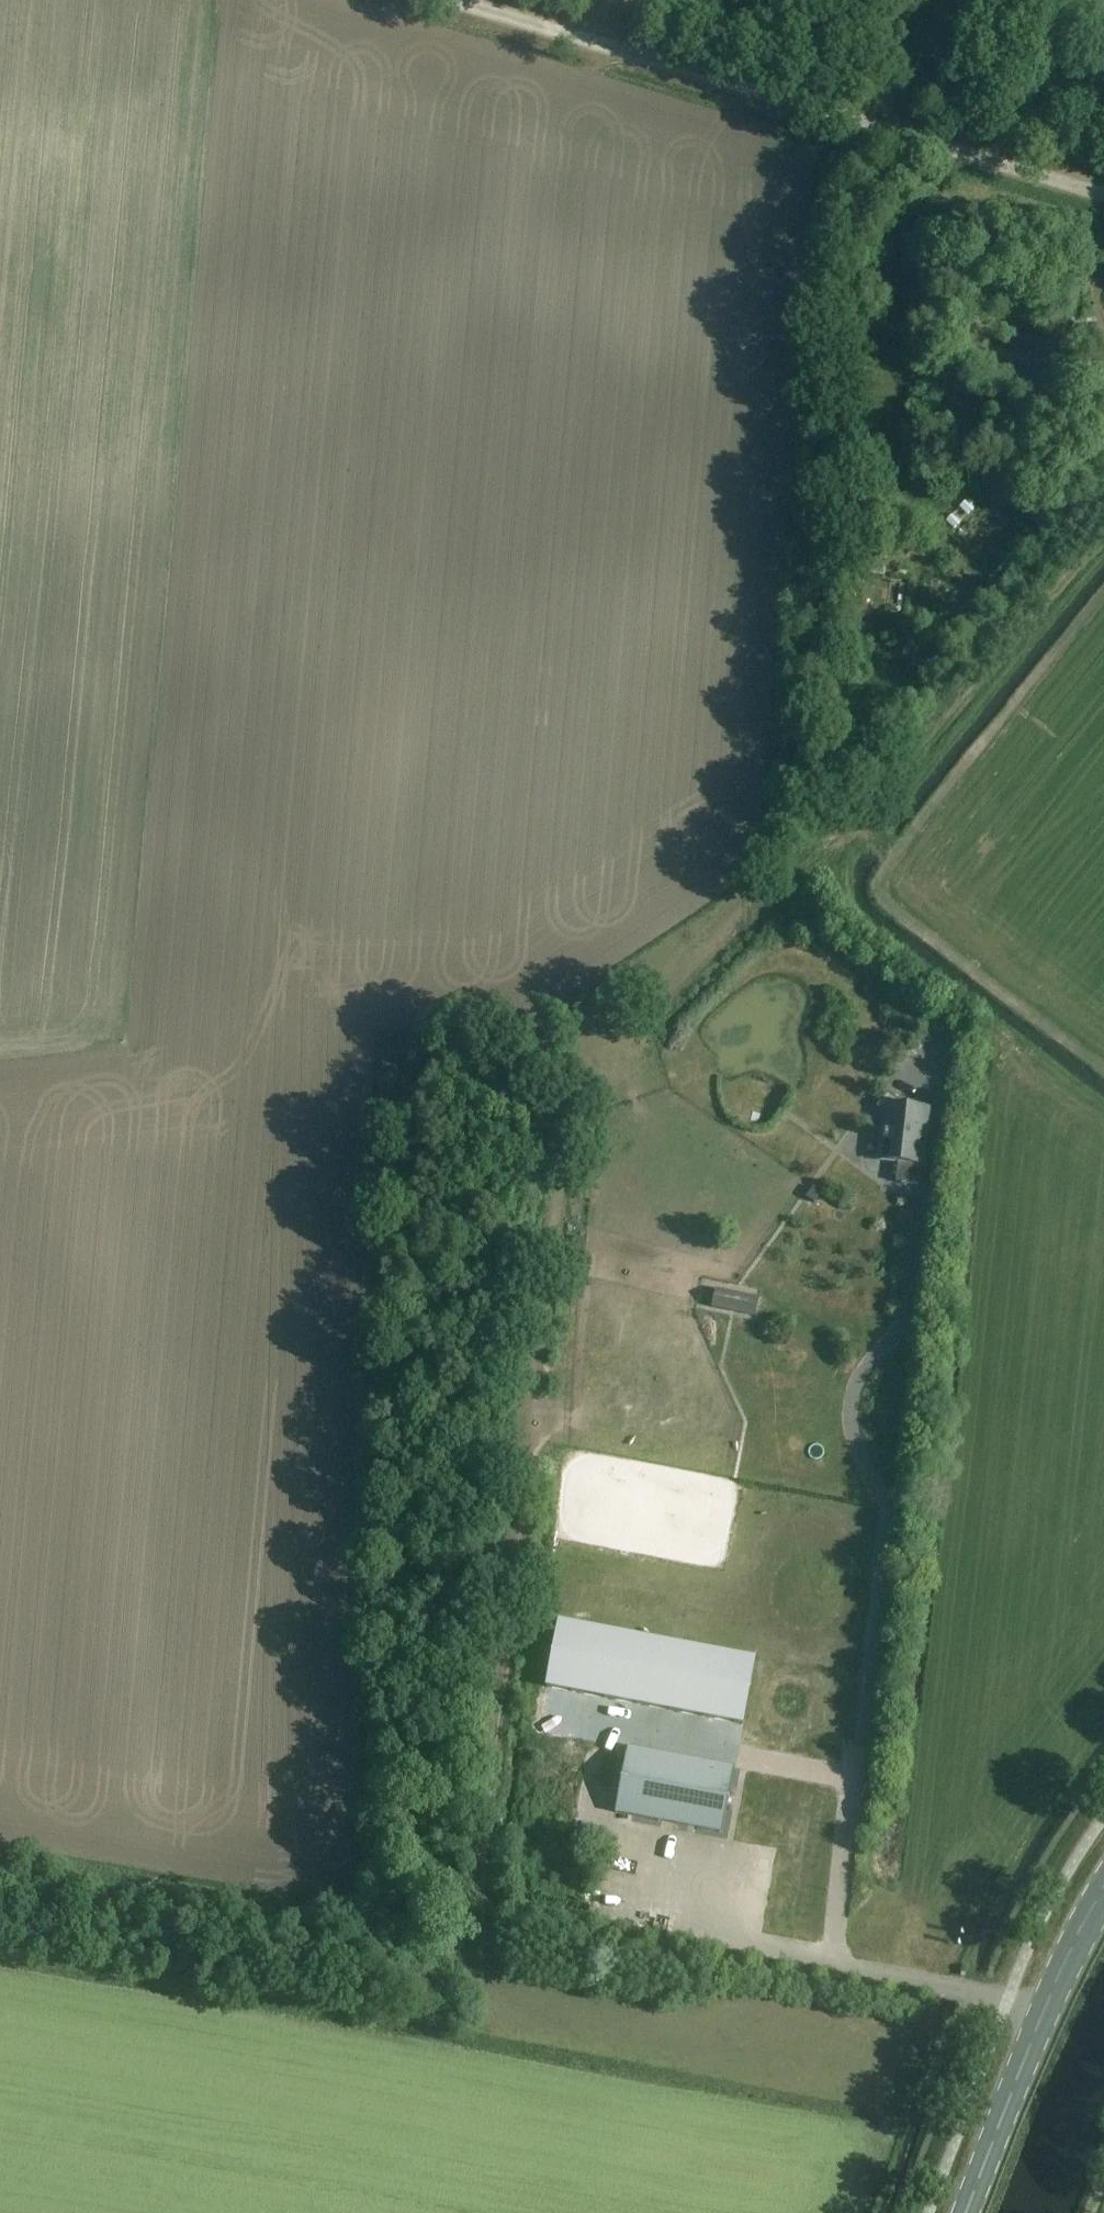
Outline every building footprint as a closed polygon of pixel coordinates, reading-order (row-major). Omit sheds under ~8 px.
[(859,605),(858,619),(870,620),(871,606),(859,605)] [(924,1070),(946,1039),(922,1022),(900,1053),(924,1070)] [(887,1093),(876,1108),(886,1115),(883,1133),(882,1133),(881,1140),(882,1140),(880,1161),(898,1163),(895,1182),(919,1185),(920,1177),(928,1110),(907,1107),(887,1093)] [(813,1188),(806,1198),(808,1199),(811,1202),(814,1203),(820,1194),(813,1188)] [(754,1317),(758,1299),(715,1290),(711,1308),(754,1317)] [(555,1591),(554,1606),(569,1607),(570,1592),(555,1591)] [(558,1626),(546,1694),(745,1730),(757,1662),(558,1626)] [(722,1834),(734,1768),(627,1748),(614,1813),(722,1834)]
